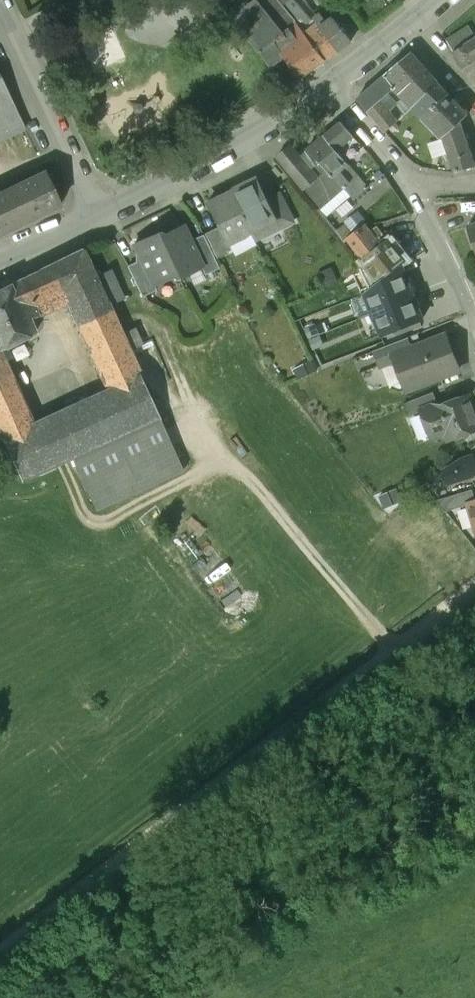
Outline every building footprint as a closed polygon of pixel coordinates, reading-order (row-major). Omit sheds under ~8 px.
[(226,3),(261,51),(275,41),(284,55),(283,56),(300,78),(326,59),(307,34),(307,33),(279,0),(230,0),(226,3)] [(318,15),(310,21),(292,0),(279,0),(307,33),(307,34),(326,59),(339,50),(321,28),(326,24),(318,15)] [(321,28),(339,50),(351,41),(333,19),(326,24),(321,28)] [(453,52),(474,39),(468,28),(446,42),(453,52)] [(453,52),(463,69),(474,61),(474,38),(474,39),(453,52)] [(286,88),(300,78),(283,56),(284,55),(275,41),(261,51),(286,88)] [(411,52),(357,99),(369,113),(382,101),(396,89),(400,94),(427,70),(411,52)] [(427,70),(400,94),(413,108),(438,82),(427,70)] [(14,107),(0,78),(0,114),(14,107)] [(438,82),(413,108),(423,120),(449,94),(438,82)] [(449,94),(423,120),(433,129),(457,104),(449,94)] [(382,101),(369,113),(386,132),(399,121),(382,101)] [(457,104),(433,129),(443,139),(459,123),(467,115),(457,104)] [(0,114),(0,140),(24,129),(14,107),(0,114)] [(364,147),(340,122),(324,135),(346,162),(347,162),(364,147)] [(474,166),(459,123),(443,139),(456,173),(474,166)] [(346,162),(324,135),(307,150),(319,164),(322,161),(334,176),(335,176),(344,188),(354,200),(368,188),(347,162),(346,162)] [(319,164),(307,150),(300,156),(291,145),(278,156),(321,209),(344,188),(335,176),(334,176),(322,161),(319,164)] [(278,166),(272,170),(279,178),(284,174),(278,166)] [(45,172),(5,191),(20,223),(60,204),(45,172)] [(268,203),(257,180),(232,192),(251,231),(256,240),(280,229),(279,227),(278,227),(275,220),(276,220),(268,203)] [(0,193),(0,233),(20,223),(5,191),(0,193)] [(232,192),(207,204),(218,227),(226,244),(227,243),(251,231),(232,192)] [(275,220),(278,227),(279,227),(290,221),(279,198),(268,203),(276,220),(275,220)] [(335,229),(344,242),(349,238),(359,230),(351,221),(335,229)] [(382,244),(367,225),(364,226),(359,230),(349,238),(366,259),(371,255),(370,254),(382,244)] [(160,237),(176,274),(178,278),(201,267),(202,266),(191,242),(183,226),(160,237)] [(204,234),(215,257),(230,250),(227,243),(226,244),(218,227),(204,234)] [(176,274),(160,237),(158,234),(133,245),(141,261),(152,286),(154,285),(176,274)] [(191,242),(202,266),(201,267),(205,276),(219,269),(203,236),(191,242)] [(397,266),(382,244),(370,254),(371,255),(366,259),(382,280),(388,275),(388,274),(397,266)] [(82,251),(24,280),(37,307),(64,293),(89,345),(120,330),(82,251)] [(154,285),(152,286),(141,261),(128,267),(142,297),(156,290),(154,285)] [(388,304),(413,294),(402,264),(400,266),(399,265),(397,266),(388,274),(388,275),(382,280),(365,294),(373,314),(390,307),(388,304)] [(0,291),(0,348),(0,349),(35,334),(29,320),(37,316),(37,307),(24,280),(16,283),(13,277),(8,279),(11,286),(0,291)] [(390,307),(373,314),(382,335),(423,319),(413,294),(388,304),(390,307)] [(120,330),(89,345),(111,390),(35,424),(4,438),(22,480),(74,456),(160,415),(120,330)] [(406,338),(375,351),(382,369),(397,364),(395,358),(411,351),(406,338)] [(411,351),(395,358),(397,364),(408,391),(459,371),(446,338),(411,351)] [(0,348),(0,430),(4,438),(35,424),(0,349),(0,348)] [(444,406),(439,404),(422,410),(433,438),(446,433),(448,440),(474,429),(474,409),(470,395),(444,406)] [(160,415),(74,456),(99,511),(186,469),(160,415)] [(473,449),(474,455),(456,461),(445,472),(449,484),(474,476),(474,448),(473,449)] [(468,505),(468,504),(474,501),(472,490),(445,498),(449,510),(468,505)]
